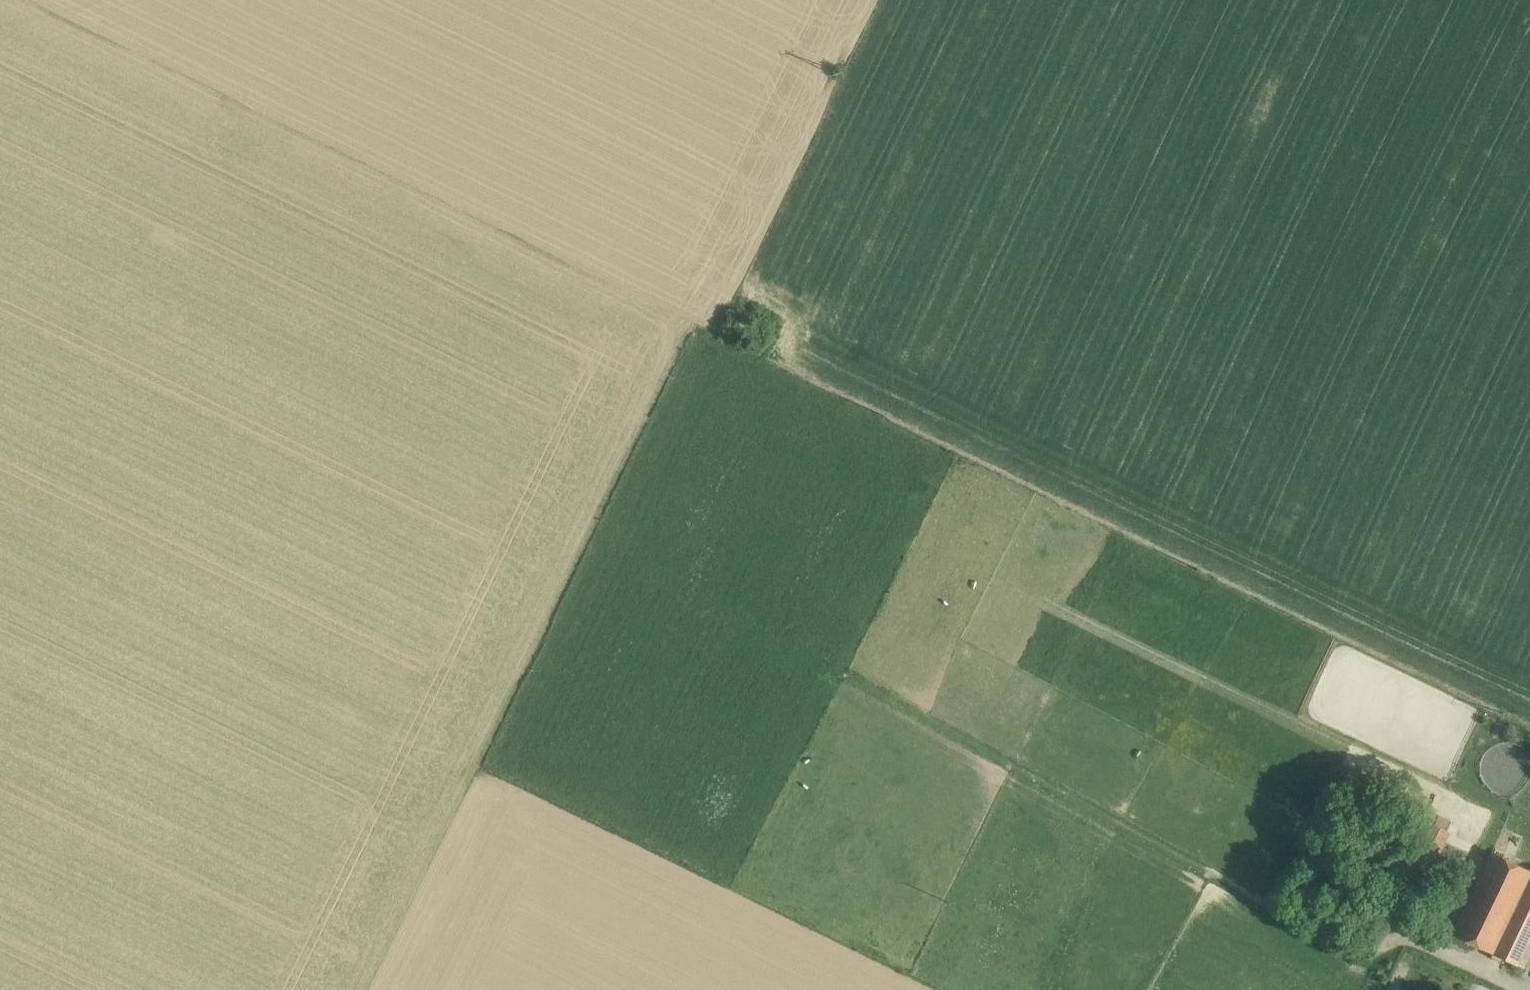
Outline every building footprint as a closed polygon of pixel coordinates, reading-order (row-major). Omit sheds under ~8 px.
[(1449,832),(1431,823),(1416,856),(1434,865),(1449,832)] [(1491,852),(1452,933),(1517,965),(1529,938),(1529,871),(1491,852)]
